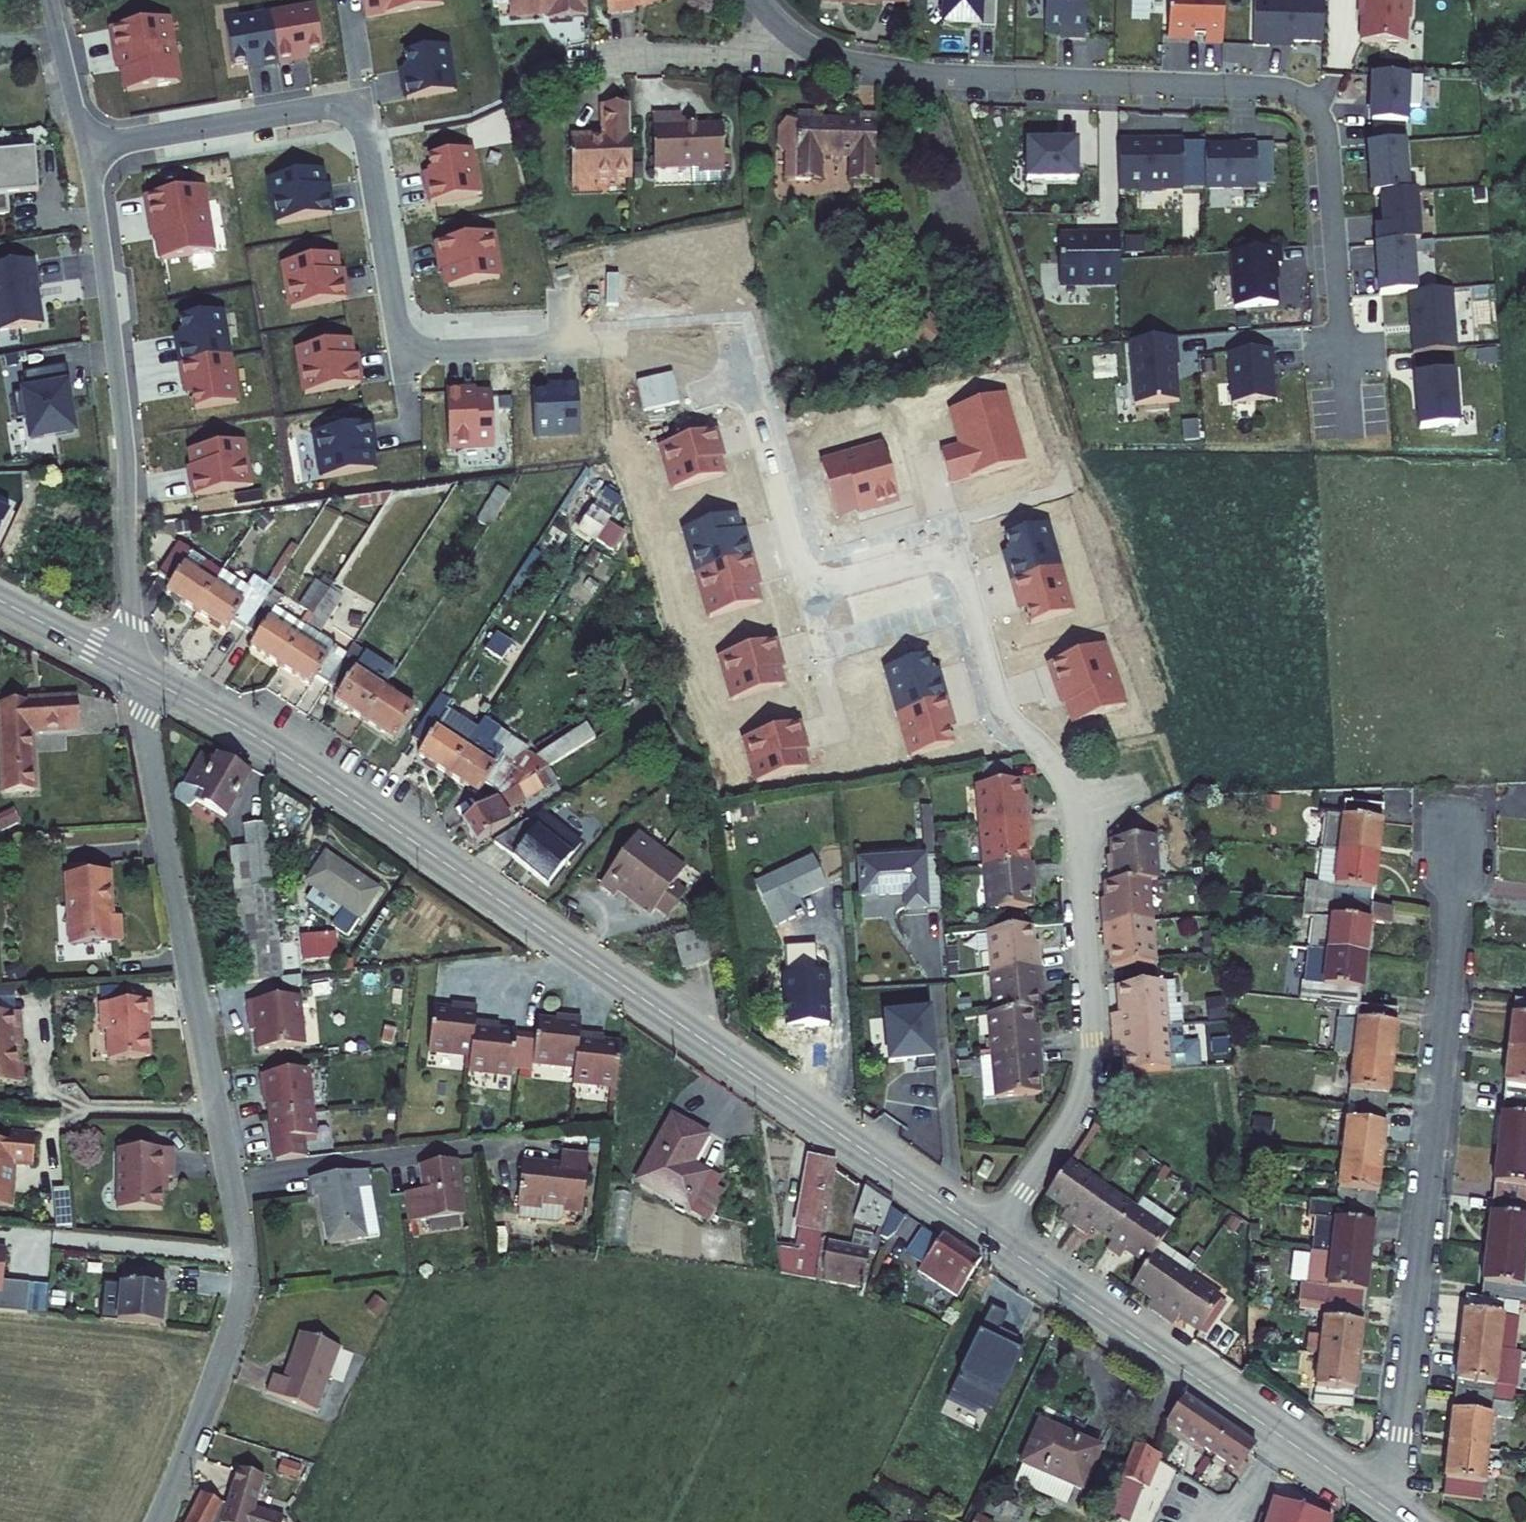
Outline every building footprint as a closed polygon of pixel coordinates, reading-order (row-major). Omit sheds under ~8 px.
[(372,20),(443,6),(442,0),(367,0),(372,20)] [(517,15),(557,14),(557,25),(596,23),(596,0),(516,0),(517,15)] [(615,22),(645,22),(645,15),(680,14),(679,0),(615,0),(615,22)] [(818,7),(883,11),(883,4),(913,6),(911,0),(819,0),(818,7)] [(1001,2),(986,1),(986,0),(949,0),(948,30),(1000,34),(1001,2)] [(1090,44),(1091,0),(1051,0),(1050,36),(1064,37),(1064,40),(1074,40),(1074,43),(1090,44)] [(1230,45),(1232,0),(1177,0),(1176,38),(1213,39),(1212,44),(1230,45)] [(1367,14),(1370,14),(1368,47),(1413,49),(1414,26),(1417,26),(1418,0),(1368,0),(1367,14)] [(1276,44),(1330,46),(1332,4),(1263,1),(1261,49),(1276,49),(1276,44)] [(316,7),(270,14),(278,61),(324,53),(316,7)] [(278,61),(270,14),(225,22),(233,69),(278,61)] [(170,20),(109,30),(116,71),(123,70),(126,91),(180,82),(170,20)] [(453,89),(444,47),(403,56),(411,98),(453,89)] [(1426,82),(1375,79),(1375,126),(1410,128),(1411,111),(1424,111),(1426,82)] [(580,142),(581,190),(605,190),(605,184),(642,183),(641,111),(615,111),(615,142),(580,142)] [(841,185),(865,186),(867,118),(847,118),(847,127),(811,126),(811,119),(789,118),(788,122),(777,122),(768,132),(768,147),(777,158),(777,183),(810,184),(811,159),(842,160),(841,185)] [(664,122),(665,175),(711,174),(711,180),(737,179),(736,132),(695,133),(695,121),(664,122)] [(1084,180),(1084,142),(1033,143),(1033,180),(1084,180)] [(1189,142),(1168,142),(1168,144),(1159,144),(1159,142),(1126,142),(1126,189),(1144,189),(1144,191),(1168,191),(1168,189),(1189,189),(1189,142)] [(1263,191),(1263,145),(1246,145),(1246,148),(1212,148),(1212,191),(1263,191)] [(1412,196),(1409,146),(1372,149),(1373,165),(1375,165),(1377,199),(1412,196)] [(476,196),(468,151),(429,158),(437,203),(476,196)] [(0,157),(0,217),(9,217),(5,192),(36,191),(32,156),(0,157)] [(319,170),(268,180),(277,224),(327,214),(319,170)] [(206,187),(143,197),(150,238),(157,237),(160,260),(216,251),(206,187)] [(1423,245),(1420,196),(1412,196),(1385,198),(1387,231),(1379,231),(1381,248),(1387,248),(1415,246),(1423,245)] [(500,280),(492,235),(440,244),(448,290),(500,280)] [(1126,282),(1126,237),(1104,237),(1104,240),(1093,240),(1093,235),(1066,235),(1066,281),(1126,282)] [(1419,296),(1415,246),(1387,248),(1381,248),(1383,298),(1411,296),(1419,296)] [(1287,267),(1286,251),(1237,254),(1240,309),(1282,306),(1280,268),(1287,267)] [(334,256),(283,265),(292,310),(342,300),(334,256)] [(31,263),(0,269),(0,334),(42,327),(31,263)] [(1460,353),(1455,293),(1419,296),(1411,296),(1416,356),(1460,353)] [(214,309),(169,317),(190,433),(234,426),(214,309)] [(350,339),(299,348),(308,393),(358,383),(350,339)] [(1184,367),(1182,339),(1135,343),(1140,406),(1183,402),(1182,381),(1179,379),(1178,367),(1184,367)] [(1279,370),(1278,352),(1233,355),(1237,406),(1279,403),(1276,370),(1279,370)] [(68,404),(63,370),(24,378),(27,395),(15,397),(22,446),(67,437),(60,406),(68,404)] [(1425,430),(1464,427),(1460,373),(1423,376),(1425,430)] [(535,442),(580,441),(578,390),(563,391),(564,400),(534,401),(535,442)] [(1005,431),(996,398),(951,411),(961,446),(942,451),(952,483),(1023,462),(1013,428),(1005,431)] [(494,400),(449,401),(450,456),(495,455),(494,400)] [(373,472),(366,424),(313,433),(320,480),(373,472)] [(716,432),(661,446),(673,491),(727,477),(716,432)] [(248,445),(196,455),(202,501),(257,492),(248,445)] [(899,501),(884,447),(824,463),(839,517),(899,501)] [(34,471),(34,488),(51,487),(51,470),(34,471)] [(21,505),(0,495),(0,546),(21,505)] [(761,602),(736,513),(687,527),(712,616),(761,602)] [(1074,612),(1046,526),(1005,540),(1033,625),(1074,612)] [(187,544),(163,579),(177,589),(172,597),(200,615),(227,574),(199,556),(200,553),(187,544)] [(270,602),(227,574),(200,615),(226,632),(232,623),(249,634),(270,602)] [(303,624),(270,602),(249,634),(266,645),(259,654),(286,671),(336,596),(325,590),(303,624)] [(348,604),(336,596),(286,671),(314,690),(320,681),(334,690),(355,657),(326,638),(348,604)] [(784,687),(772,642),(720,657),(733,701),(784,687)] [(1126,706),(1102,647),(1052,667),(1076,726),(1126,706)] [(360,650),(355,657),(334,690),(348,699),(342,708),(369,726),(389,697),(401,678),(360,650)] [(954,747),(929,660),(887,672),(912,759),(954,747)] [(10,698),(16,784),(48,781),(44,727),(90,724),(87,692),(10,698)] [(418,716),(389,697),(369,726),(398,745),(418,716)] [(447,700),(417,745),(431,754),(424,764),(453,783),(485,736),(457,717),(462,710),(447,700)] [(498,715),(485,736),(453,783),(480,800),(487,791),(505,803),(546,778),(557,772),(598,748),(588,730),(545,756),(539,752),(528,758),(504,742),(514,726),(498,715)] [(810,770),(797,725),(746,739),(759,785),(810,770)] [(182,788),(185,803),(193,809),(209,805),(229,818),(258,774),(227,754),(222,763),(210,757),(191,786),(182,788)] [(985,763),(991,823),(1038,819),(1037,807),(1030,808),(1027,779),(1023,780),(1021,760),(985,763)] [(546,778),(555,793),(566,787),(557,772),(546,778)] [(555,793),(546,778),(505,803),(472,822),(486,847),(522,826),(516,816),(555,793)] [(1337,842),(1354,844),(1392,849),(1400,797),(1361,791),(1359,807),(1343,804),(1337,842)] [(991,823),(993,866),(1034,862),(1032,836),(1039,836),(1038,819),(991,823)] [(543,824),(509,843),(563,888),(588,858),(543,824)] [(259,953),(263,980),(303,973),(281,827),(260,830),(267,875),(279,950),(259,953)] [(1119,865),(1120,881),(1158,878),(1170,877),(1166,833),(1124,837),(1127,864),(1119,865)] [(647,835),(611,888),(627,898),(634,887),(644,893),(641,898),(658,909),(661,904),(668,909),(686,882),(696,868),(647,835)] [(1328,891),(1331,891),(1387,898),(1392,849),(1354,844),(1337,842),(1334,842),(1328,891)] [(70,850),(71,868),(94,866),(92,848),(70,850)] [(330,848),(310,877),(320,884),(313,894),(340,912),(346,902),(366,915),(386,885),(330,848)] [(763,885),(782,926),(812,912),(806,900),(831,888),(817,860),(763,885)] [(859,863),(861,898),(905,896),(906,911),(928,910),(926,860),(859,863)] [(993,866),(996,908),(1037,905),(1035,878),(1043,878),(1042,862),(1034,862),(993,866)] [(71,868),(77,936),(128,932),(126,908),(118,909),(114,864),(94,866),(71,868)] [(247,878),(259,953),(279,950),(267,875),(247,878)] [(1111,906),(1113,923),(1162,919),(1158,878),(1120,881),(1117,881),(1119,905),(1111,906)] [(686,882),(668,909),(681,917),(699,891),(686,882)] [(1325,942),(1330,942),(1380,949),(1384,914),(1406,917),(1408,901),(1387,898),(1331,891),(1325,942)] [(1122,940),(1124,965),(1166,961),(1162,919),(1113,923),(1114,941),(1122,940)] [(999,928),(1003,969),(1050,966),(1049,951),(1042,952),(1040,925),(999,928)] [(305,940),(308,960),(366,952),(363,931),(305,940)] [(686,937),(693,968),(722,962),(716,931),(686,937)] [(1312,991),(1355,997),(1373,999),(1380,949),(1330,942),(1325,976),(1315,974),(1312,991)] [(660,959),(666,970),(687,958),(680,947),(660,959)] [(373,955),(374,967),(386,966),(385,954),(373,955)] [(1003,969),(1006,1011),(1042,1008),(1046,1008),(1044,982),(1051,982),(1050,966),(1003,969)] [(1186,982),(1175,983),(1178,1024),(1193,1023),(1192,1001),(1188,1002),(1186,982)] [(1120,1012),(1121,1028),(1178,1024),(1175,983),(1131,986),(1132,1011),(1120,1012)] [(312,994),(260,999),(262,1016),(267,1015),(270,1047),(317,1042),(312,994)] [(1349,1045),(1368,1047),(1406,1052),(1412,1004),(1373,999),(1355,997),(1349,1045)] [(115,1056),(156,1054),(154,1015),(160,1015),(160,999),(106,1002),(107,1032),(114,1031),(115,1056)] [(462,1009),(435,1006),(430,1046),(474,1050),(472,1068),(512,1073),(517,1028),(493,1026),(493,1020),(477,1019),(479,1001),(464,999),(462,1009)] [(1000,1011),(1003,1052),(1052,1048),(1051,1034),(1044,1035),(1042,1008),(1006,1011),(1000,1011)] [(26,1081),(23,1041),(18,1042),(17,1031),(25,1030),(24,1011),(0,1013),(0,1083),(26,1081)] [(625,1085),(630,1041),(598,1037),(598,1032),(582,1030),(584,1012),(568,1011),(567,1020),(540,1017),(535,1057),(578,1062),(576,1080),(625,1085)] [(1135,1044),(1137,1070),(1181,1067),(1178,1024),(1121,1028),(1123,1045),(1135,1044)] [(1517,1096),(1525,1097),(1525,1044),(1523,1044),(1517,1096)] [(1368,1047),(1363,1083),(1401,1088),(1406,1052),(1368,1047)] [(1006,1092),(1006,1095),(1048,1092),(1046,1066),(1053,1066),(1052,1048),(1003,1052),(991,1053),(994,1093),(1006,1092)] [(321,1068),(272,1072),(274,1089),(278,1089),(282,1131),(284,1131),(286,1158),(316,1155),(314,1136),(326,1134),(321,1068)] [(1510,1143),(1525,1145),(1525,1097),(1517,1096),(1510,1143)] [(1361,1098),(1355,1147),(1394,1152),(1400,1103),(1361,1098)] [(681,1115),(647,1178),(698,1207),(718,1171),(701,1162),(716,1134),(681,1115)] [(9,1206),(12,1165),(34,1167),(37,1135),(16,1133),(15,1142),(0,1141),(0,1206),(9,1206)] [(1504,1194),(1525,1197),(1525,1145),(1510,1143),(1504,1194)] [(128,1147),(126,1206),(170,1208),(171,1175),(180,1175),(181,1148),(128,1147)] [(1355,1147),(1348,1198),(1387,1203),(1394,1152),(1355,1147)] [(994,1150),(986,1161),(993,1166),(1001,1155),(994,1150)] [(595,1162),(568,1159),(566,1174),(529,1170),(524,1212),(528,1212),(526,1225),(564,1228),(569,1225),(570,1217),(589,1219),(595,1162)] [(778,1245),(784,1277),(818,1284),(837,1166),(810,1162),(798,1230),(803,1231),(799,1248),(778,1245)] [(1063,1162),(1041,1194),(1062,1209),(1056,1217),(1070,1226),(1098,1186),(1063,1162)] [(411,1198),(415,1229),(468,1223),(462,1170),(432,1173),(434,1196),(411,1198)] [(341,1202),(345,1243),(377,1240),(371,1180),(313,1186),(315,1205),(341,1202)] [(870,1185),(861,1234),(884,1251),(898,1201),(870,1185)] [(1131,1208),(1098,1186),(1070,1226),(1085,1237),(1090,1228),(1108,1241),(1131,1208)] [(60,1189),(64,1229),(81,1231),(77,1187),(60,1189)] [(1497,1244),(1525,1248),(1525,1197),(1504,1194),(1497,1244)] [(1324,1245),(1342,1248),(1381,1253),(1387,1203),(1348,1198),(1330,1196),(1324,1245)] [(1165,1232),(1131,1208),(1108,1241),(1103,1249),(1116,1258),(1122,1249),(1143,1264),(1151,1253),(1165,1232)] [(935,1234),(911,1271),(960,1304),(984,1267),(987,1263),(945,1235),(942,1239),(935,1234)] [(1491,1293),(1525,1298),(1525,1248),(1497,1244),(1491,1293)] [(35,1310),(38,1280),(11,1278),(14,1247),(0,1246),(0,1306),(35,1310)] [(1342,1248),(1335,1297),(1374,1302),(1381,1253),(1342,1248)] [(1184,1276),(1151,1253),(1143,1264),(1130,1284),(1150,1298),(1144,1306),(1157,1315),(1184,1276)] [(834,1256),(829,1278),(865,1287),(871,1265),(834,1256)] [(1219,1300),(1184,1276),(1157,1315),(1170,1324),(1177,1315),(1198,1330),(1219,1300)] [(129,1279),(125,1318),(172,1323),(176,1284),(129,1279)] [(1472,1343),(1511,1348),(1525,1350),(1525,1345),(1525,1298),(1491,1293),(1479,1292),(1472,1343)] [(1335,1297),(1329,1349),(1368,1353),(1374,1302),(1335,1297)] [(1306,1354),(1318,1355),(1320,1333),(1308,1332),(1306,1354)] [(275,1392),(324,1411),(349,1348),(310,1333),(292,1378),(282,1374),(275,1392)] [(1472,1343),(1466,1392),(1504,1397),(1511,1348),(1472,1343)] [(1329,1349),(1323,1398),(1361,1403),(1368,1353),(1329,1349)] [(1466,1392),(1459,1442),(1498,1447),(1504,1397),(1466,1392)] [(1194,1399),(1180,1419),(1259,1473),(1265,1464),(1258,1459),(1266,1447),(1194,1399)] [(1057,1421),(1039,1460),(1085,1481),(1098,1487),(1116,1447),(1057,1421)] [(1459,1442),(1453,1491),(1491,1496),(1498,1447),(1459,1442)] [(1153,1445),(1139,1477),(1153,1483),(1166,1451),(1153,1445)] [(1085,1481),(1039,1460),(1031,1478),(1077,1498),(1085,1481)] [(239,1474),(231,1505),(224,1521),(285,1521),(286,1520),(257,1510),(264,1480),(239,1474)] [(1274,1521),(1343,1521),(1349,1506),(1286,1485),(1274,1521)] [(224,1503),(204,1494),(189,1521),(216,1521),(224,1503)]
